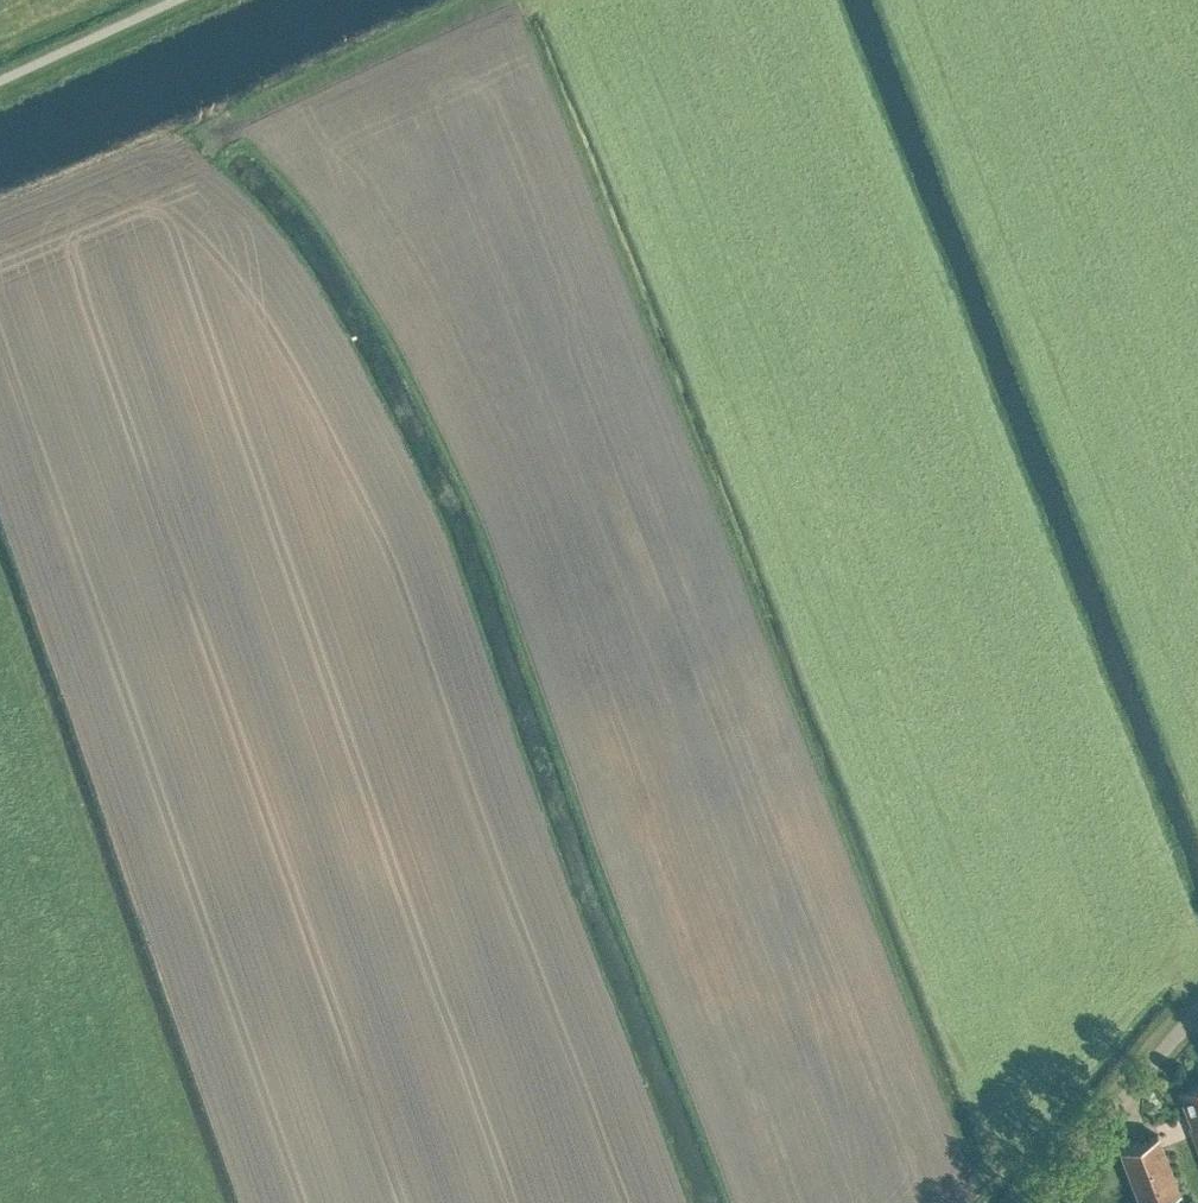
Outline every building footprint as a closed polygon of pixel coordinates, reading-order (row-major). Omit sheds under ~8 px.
[(1178,1089),(1191,1123),(1188,1124),(1197,1151),(1197,1081),(1178,1089)] [(1178,1190),(1156,1132),(1118,1146),(1140,1202),(1143,1202),(1178,1190)]
